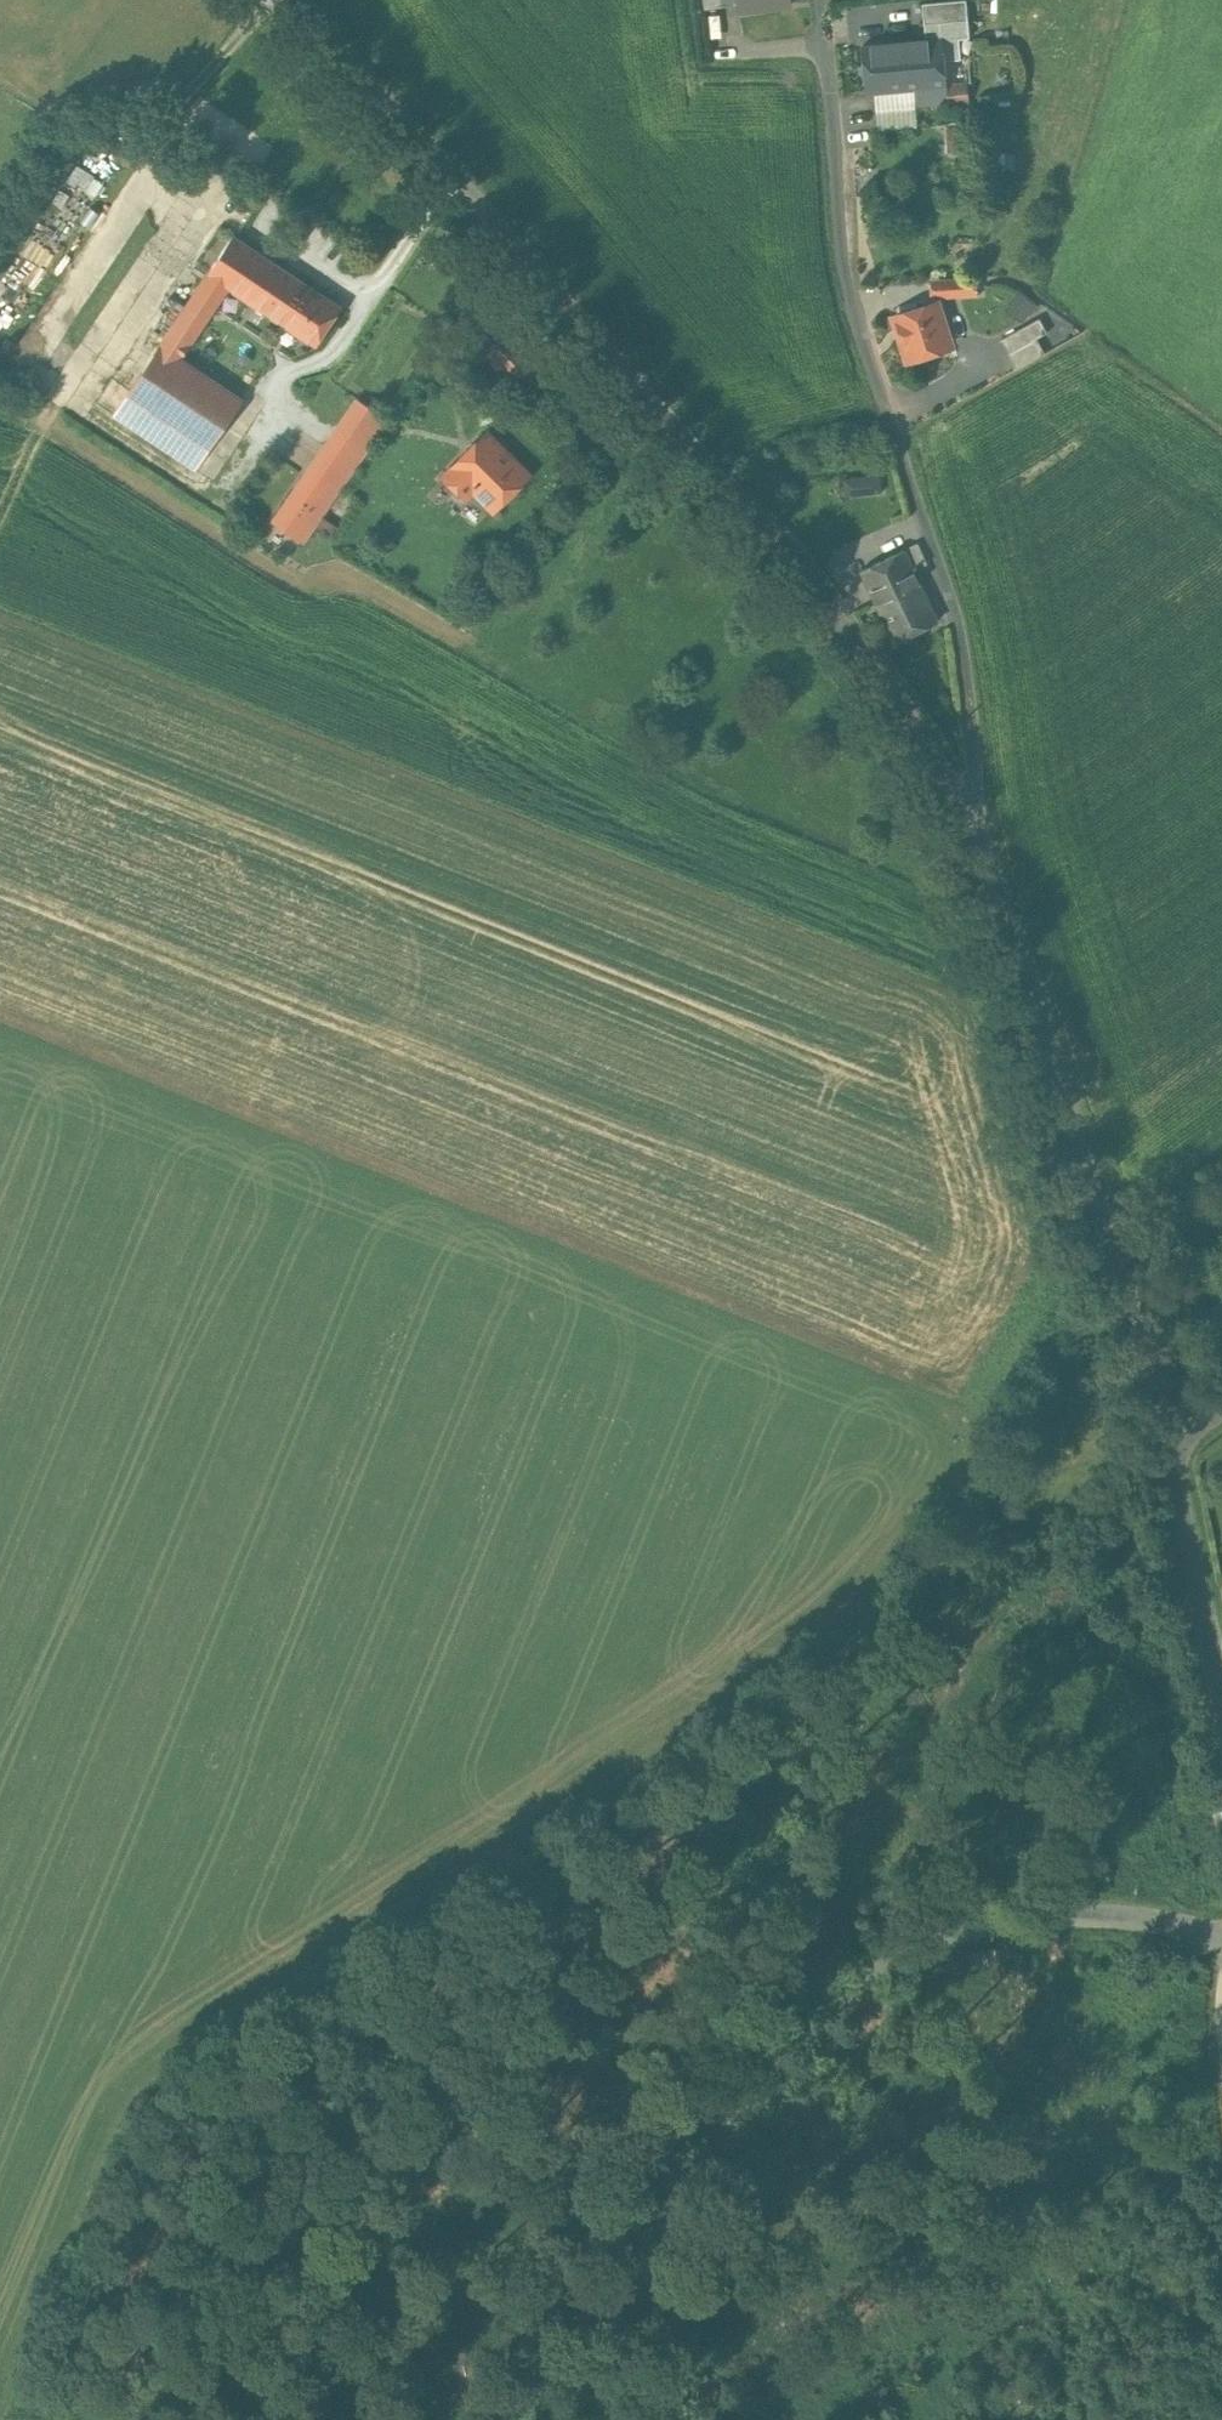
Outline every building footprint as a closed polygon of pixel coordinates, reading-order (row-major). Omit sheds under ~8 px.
[(723,0),(706,0),(707,9),(724,7),(723,0)] [(740,5),(741,12),(761,9),(761,3),(781,0),(739,0),(740,5)] [(963,36),(941,38),(946,84),(967,82),(963,36)] [(941,38),(864,45),(869,94),(917,90),(946,87),(946,84),(941,38)] [(967,82),(946,84),(946,87),(917,90),(918,105),(969,100),(967,82)] [(308,285),(233,235),(209,272),(229,285),(284,322),(308,285)] [(209,272),(161,344),(181,358),(229,285),(209,272)] [(975,277),(933,281),(934,297),(977,293),(975,277)] [(341,307),(308,285),(284,322),(317,344),(341,307)] [(935,303),(912,310),(909,300),(894,305),(911,360),(933,353),(935,358),(956,351),(952,338),(947,340),(935,303)] [(1040,317),(1001,338),(1010,353),(1037,338),(1048,332),(1040,317)] [(538,362),(507,332),(486,352),(517,383),(538,362)] [(181,358),(161,344),(114,414),(196,470),(243,399),(181,358)] [(358,399),(274,520),(303,541),(322,514),(338,490),(387,418),(358,399)] [(487,433),(445,475),(465,495),(473,487),(478,492),(476,494),(487,504),(489,502),(495,508),(528,474),(487,433)] [(845,494),(883,491),(882,473),(844,475),(845,494)] [(338,490),(322,514),(338,526),(355,501),(338,490)] [(918,545),(906,550),(914,566),(925,561),(918,545)] [(914,566),(906,550),(863,569),(895,642),(938,623),(914,566)]
